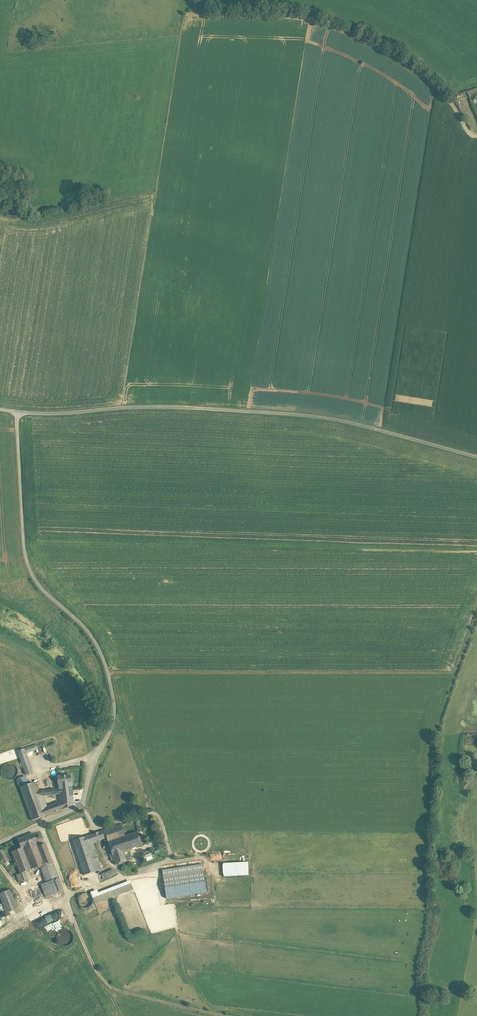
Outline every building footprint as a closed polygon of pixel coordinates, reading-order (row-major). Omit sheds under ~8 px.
[(36,744),(24,749),(25,753),(38,749),(36,744)] [(31,768),(25,753),(24,749),(17,751),(24,771),(31,768)] [(17,775),(18,771),(17,768),(15,765),(12,764),(9,763),(6,764),(3,766),(1,768),(1,772),(2,775),(3,777),(6,779),(9,780),(13,779),(15,777),(17,775)] [(70,775),(57,776),(58,785),(59,789),(71,787),(71,784),(71,778),(72,777),(72,776),(71,776),(70,775)] [(39,791),(36,792),(35,787),(34,784),(33,783),(27,785),(20,787),(32,821),(73,805),(71,787),(59,789),(39,791)] [(121,825),(93,834),(96,841),(100,839),(103,838),(103,835),(105,835),(106,837),(114,860),(115,865),(126,861),(123,851),(129,849),(124,835),(121,825)] [(137,832),(126,835),(126,834),(124,835),(129,849),(142,845),(137,832)] [(33,834),(18,839),(21,848),(36,843),(37,842),(33,834)] [(90,835),(73,841),(84,875),(85,875),(90,873),(96,871),(94,864),(93,859),(87,844),(92,843),(93,842),(90,835)] [(114,860),(106,837),(104,838),(112,861),(114,860)] [(36,843),(21,848),(11,852),(20,873),(16,875),(19,882),(27,879),(24,872),(40,866),(52,861),(45,843),(37,846),(36,843)] [(97,858),(92,843),(87,844),(93,859),(97,858)] [(2,849),(0,850),(0,857),(4,864),(9,861),(2,849)] [(129,849),(123,851),(126,861),(132,859),(129,849)] [(151,853),(143,856),(145,861),(153,859),(151,853)] [(52,861),(40,866),(46,882),(58,878),(52,861)] [(249,875),(248,862),(223,863),(224,876),(249,875)] [(208,892),(203,863),(163,869),(166,888),(165,888),(166,898),(208,892)] [(90,873),(85,875),(88,884),(99,881),(115,874),(113,869),(101,874),(92,877),(90,873)] [(46,882),(41,884),(46,897),(63,891),(58,878),(46,882)] [(129,881),(91,895),(95,904),(133,889),(129,881)] [(0,894),(0,897),(6,913),(17,908),(10,890),(0,894)] [(92,903),(93,901),(92,898),(91,895),(88,894),(85,893),(83,894),(80,896),(79,898),(78,901),(79,903),(80,906),(83,907),(86,908),(88,907),(91,906),(92,903)] [(31,920),(42,916),(39,909),(28,914),(31,920)] [(73,941),(73,937),(73,934),(71,931),(68,930),(65,929),(62,930),(59,932),(57,934),(57,938),(57,941),(59,943),(62,945),(65,946),(68,945),(71,943),(73,941)]
